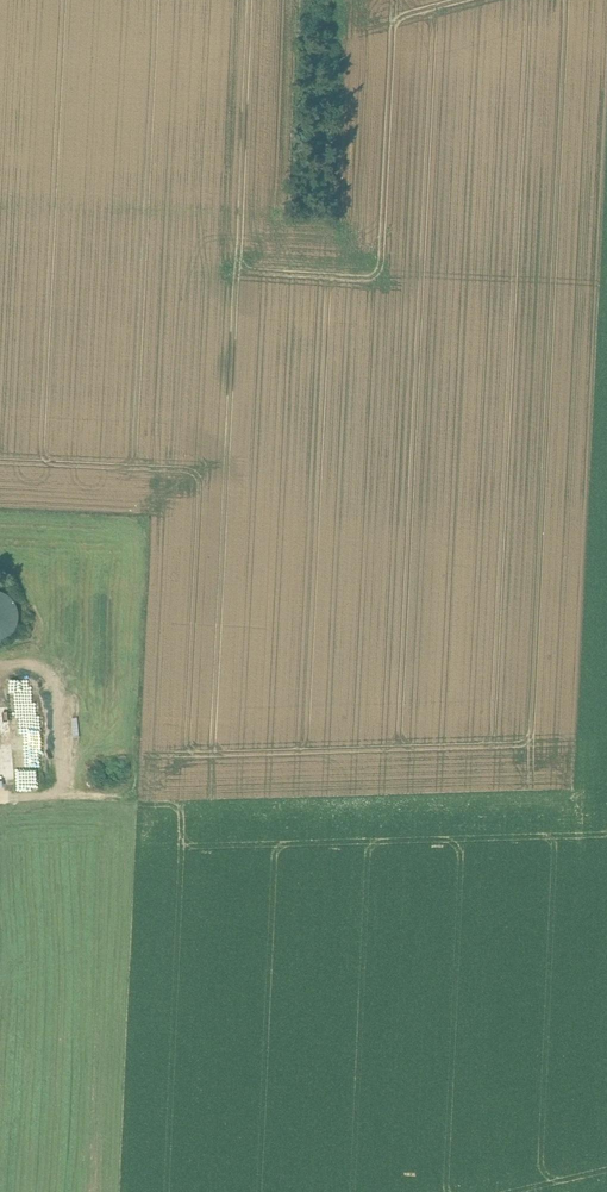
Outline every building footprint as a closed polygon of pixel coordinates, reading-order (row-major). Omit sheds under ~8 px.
[(4,640),(10,635),(15,629),(18,622),(18,615),(17,607),(13,600),(8,595),(1,591),(0,591),(0,641),(4,640)]
